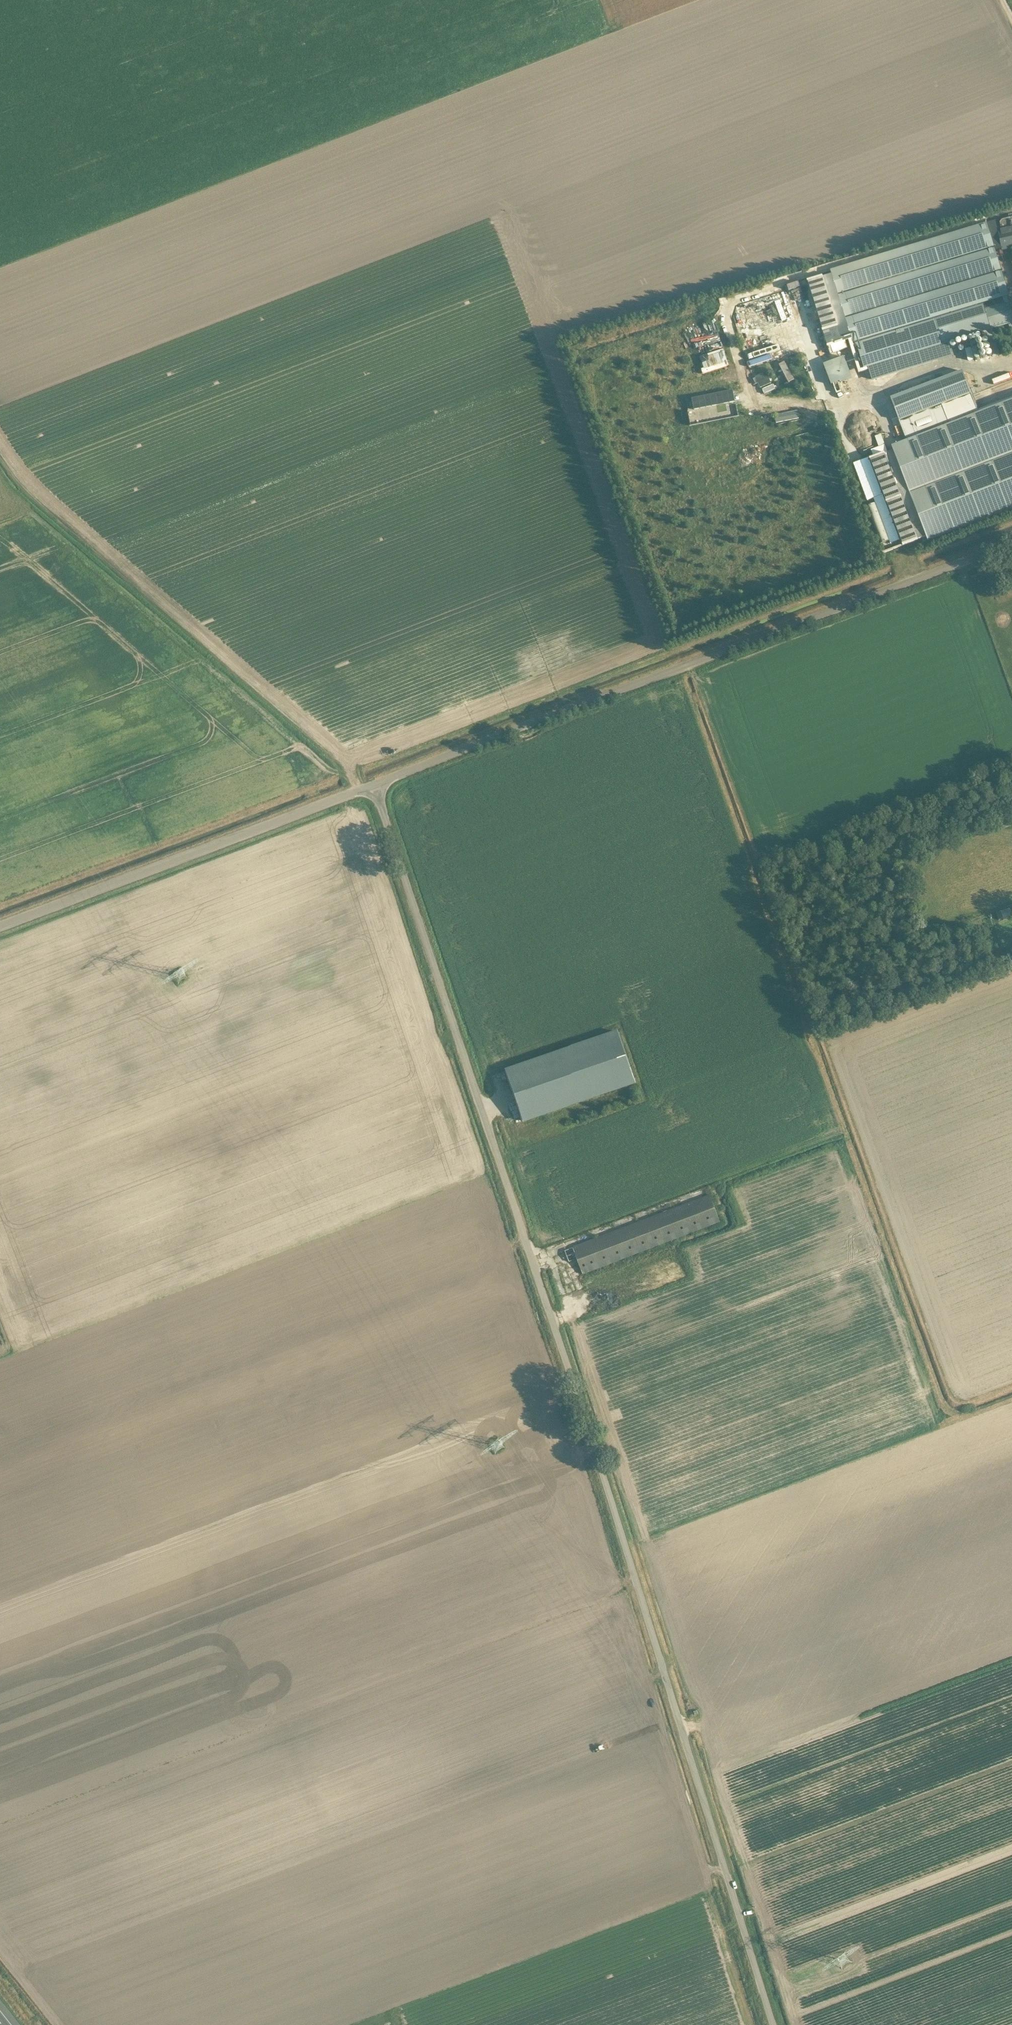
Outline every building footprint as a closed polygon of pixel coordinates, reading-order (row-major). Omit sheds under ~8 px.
[(997,220),(1003,249),(1011,247),(1011,217),(997,220)] [(990,330),(1010,324),(1011,323),(1011,310),(1007,296),(1009,295),(987,223),(832,270),(832,271),(833,274),(820,278),(808,281),(828,346),(843,342),(851,340),(853,345),(854,344),(856,349),(858,348),(865,370),(990,330)] [(702,373),(726,365),(721,349),(697,356),(702,373)] [(844,357),(832,361),(839,382),(852,377),(844,357)] [(786,381),(792,378),(783,361),(777,364),(786,381)] [(770,381),(765,371),(753,377),(758,387),(770,381)] [(928,540),(1011,508),(1011,397),(978,411),(971,394),(968,386),(963,371),(891,398),(907,440),(899,443),(892,446),(894,450),(889,452),(888,452),(885,454),(885,453),(874,457),(870,459),(871,460),(887,501),(886,501),(887,503),(888,503),(903,544),(903,546),(918,540),(926,536),(928,540)] [(762,385),(764,392),(774,389),(772,382),(762,385)] [(692,424),(737,415),(733,395),(688,404),(692,424)] [(879,433),(874,435),(877,447),(870,449),(870,451),(884,447),(879,433)] [(618,1031),(504,1068),(521,1118),(635,1080),(618,1031)] [(592,1270),(720,1222),(710,1196),(574,1247),(565,1250),(569,1262),(577,1259),(583,1274),(592,1270)]
